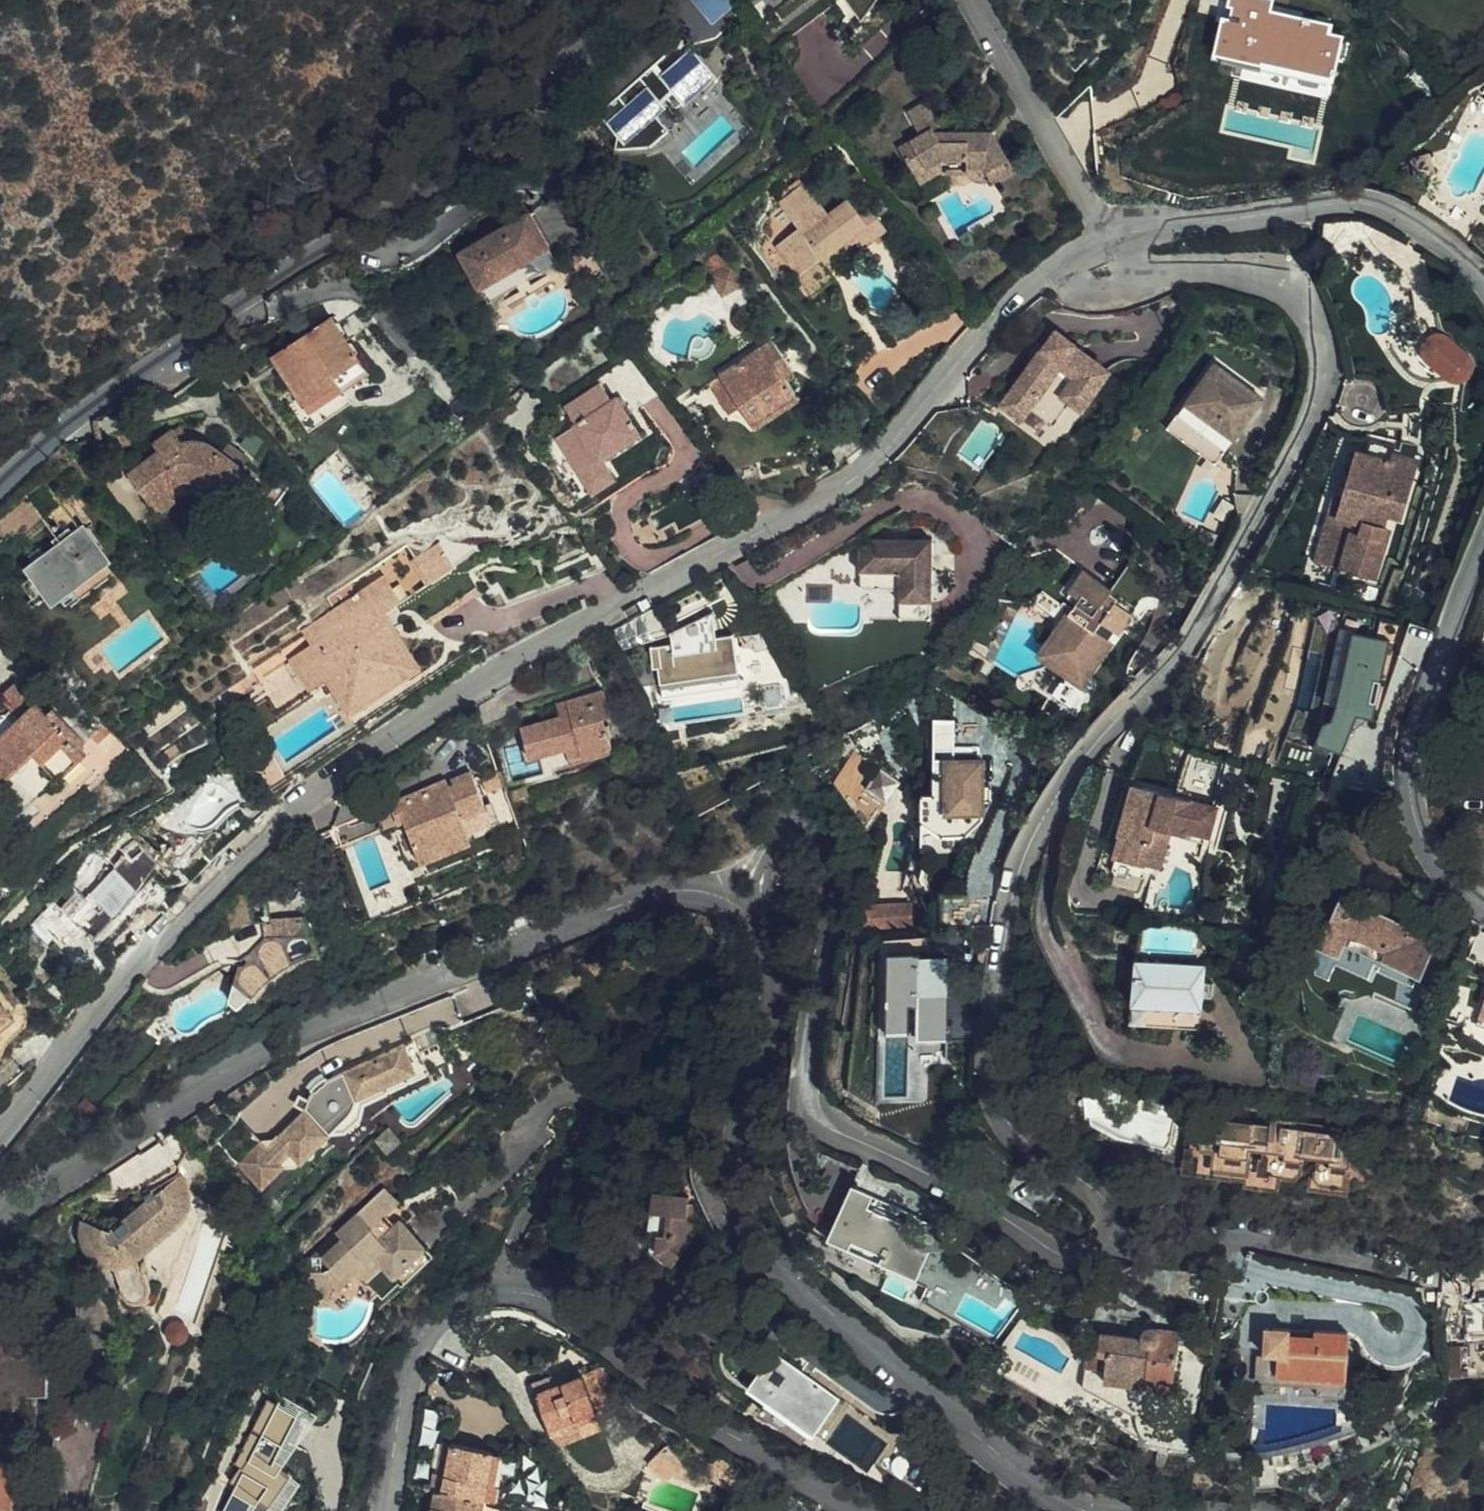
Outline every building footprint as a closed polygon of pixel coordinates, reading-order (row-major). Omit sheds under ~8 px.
[(1240,54),(1328,74),(1335,43),(1327,42),(1331,22),(1300,15),(1300,18),(1296,17),(1299,1),(1293,0),(1231,0),(1227,19),(1247,23),(1240,54)] [(736,46),(709,16),(685,37),(692,45),(663,70),(656,62),(641,75),(648,82),(627,101),(620,94),(601,111),(618,131),(617,145),(650,142),(669,126),(658,113),(668,105),(664,100),(675,90),(689,106),(702,94),(699,91),(717,74),(711,67),(736,46)] [(1219,49),(1240,54),(1247,23),(1227,19),(1219,49)] [(896,144),(913,171),(938,153),(938,151),(967,151),(968,163),(988,163),(989,170),(995,179),(1016,167),(993,127),(952,129),(952,139),(938,139),(931,126),(938,121),(924,96),(906,108),(918,130),(896,144)] [(938,153),(938,167),(939,171),(968,170),(968,163),(967,151),(938,151),(938,153)] [(938,153),(913,171),(919,180),(938,167),(938,153)] [(777,191),(784,198),(803,182),(797,175),(777,191)] [(803,182),(784,198),(779,201),(798,225),(773,246),(786,263),(793,257),(804,271),(819,260),(850,235),(860,247),(886,225),(870,205),(860,214),(846,197),(827,212),(803,182)] [(460,250),(481,285),(549,245),(528,209),(460,250)] [(549,245),(481,285),(490,300),(557,258),(549,245)] [(793,257),(786,263),(813,297),(835,279),(819,260),(804,271),(793,257)] [(722,294),(743,283),(729,261),(708,271),(722,294)] [(299,398),(305,406),(363,366),(330,318),(271,358),(299,398)] [(592,319),(578,332),(585,339),(599,327),(592,319)] [(1416,358),(1465,385),(1482,355),(1433,327),(1416,358)] [(1036,353),(1008,392),(1026,404),(1051,421),(1070,397),(1079,404),(1105,368),(1070,344),(1071,342),(1053,330),(1041,346),(1044,349),(1039,356),(1036,353)] [(769,341),(716,377),(738,408),(753,429),(797,399),(777,369),(785,363),(769,341)] [(1214,361),(1174,418),(1224,453),(1264,396),(1214,361)] [(363,366),(305,406),(311,414),(345,390),(369,374),(363,366)] [(738,408),(716,377),(705,385),(727,416),(738,408)] [(1359,413),(1389,411),(1387,379),(1356,381),(1359,413)] [(555,433),(577,469),(599,456),(638,431),(615,394),(610,398),(597,380),(564,402),(575,420),(555,433)] [(311,414),(305,406),(299,398),(291,404),(311,432),(354,402),(345,390),(311,414)] [(1026,404),(1008,392),(1002,401),(1019,413),(1026,404)] [(1224,453),(1174,418),(1167,427),(1218,463),(1224,453)] [(178,429),(173,432),(181,444),(189,444),(190,444),(178,429)] [(181,444),(173,432),(155,446),(160,453),(130,476),(151,504),(167,490),(177,485),(191,485),(200,487),(210,491),(218,497),(223,499),(245,467),(242,465),(246,459),(227,445),(220,454),(211,449),(190,444),(189,444),(181,444)] [(1373,441),(1372,446),(1369,457),(1357,455),(1327,564),(1335,566),(1332,577),(1347,582),(1351,570),(1372,576),(1385,527),(1381,526),(1399,465),(1397,464),(1400,449),(1373,441)] [(599,456),(577,469),(590,488),(610,475),(599,456)] [(167,490),(151,504),(159,515),(171,505),(186,499),(195,499),(206,503),(218,511),(235,488),(241,492),(255,475),(245,467),(223,499),(218,497),(210,491),(200,487),(191,485),(177,485),(167,490)] [(273,504),(290,486),(282,480),(266,498),(273,504)] [(107,550),(70,513),(52,530),(59,538),(48,548),(44,543),(32,555),(37,560),(24,572),(29,579),(20,587),(39,607),(46,601),(52,607),(62,599),(64,602),(76,591),(79,593),(74,598),(82,605),(117,571),(102,555),(107,550)] [(407,600),(413,607),(417,604),(429,621),(479,587),(463,563),(456,567),(441,543),(414,560),(431,584),(407,600)] [(933,544),(860,543),(860,589),(898,590),(898,624),(930,625),(933,544)] [(1059,620),(1043,644),(1035,655),(1079,685),(1110,639),(1107,637),(1113,630),(1099,620),(1111,601),(1129,612),(1156,574),(1130,556),(1109,587),(1081,567),(1061,595),(1072,603),(1068,608),(1059,620)] [(383,616),(401,605),(384,578),(312,625),(321,640),(260,679),(277,704),(304,686),(299,679),(312,671),(317,678),(338,664),(348,658),(353,665),(343,672),(358,693),(405,663),(393,644),(400,640),(392,630),(383,616)] [(1028,597),(1059,620),(1068,608),(1040,587),(1028,597)] [(412,608),(413,607),(407,600),(401,605),(410,619),(417,615),(412,608)] [(1131,614),(1129,612),(1111,601),(1099,620),(1113,630),(1117,633),(1131,614)] [(410,619),(401,605),(383,616),(392,630),(410,619)] [(672,636),(653,638),(660,694),(663,687),(733,682),(739,688),(734,637),(715,638),(713,613),(671,631),(672,636)] [(348,658),(338,664),(343,672),(353,665),(348,658)] [(299,679),(304,686),(317,678),(312,671),(299,679)] [(18,720),(36,702),(16,681),(0,696),(0,700),(18,720)] [(527,756),(563,746),(578,742),(581,752),(610,744),(603,718),(612,715),(604,690),(555,704),(557,715),(518,726),(527,756)] [(18,720),(0,737),(0,791),(12,804),(17,807),(26,809),(33,807),(87,754),(80,746),(87,739),(54,706),(47,712),(36,702),(18,720)] [(113,728),(106,720),(92,734),(100,741),(113,728)] [(578,742),(563,746),(569,765),(613,752),(610,744),(581,752),(578,742)] [(981,800),(981,783),(981,756),(943,756),(943,771),(931,770),(931,791),(917,792),(918,817),(938,832),(964,831),(964,811),(981,811),(981,800)] [(501,783),(494,765),(472,775),(470,771),(369,814),(377,833),(402,823),(417,856),(442,846),(473,833),(468,820),(487,812),(478,792),(501,783)] [(885,770),(872,786),(887,799),(901,783),(885,770)] [(990,782),(981,783),(981,800),(990,800),(990,782)] [(1115,842),(1117,843),(1125,844),(1139,791),(1130,789),(1115,842)] [(1125,844),(1117,843),(1111,865),(1144,875),(1145,871),(1160,874),(1170,838),(1207,848),(1218,812),(1139,791),(1125,844)] [(377,833),(369,814),(363,800),(325,815),(339,849),(377,833)] [(492,825),(487,812),(468,820),(473,833),(492,825)] [(123,854),(145,873),(156,861),(134,842),(123,854)] [(442,846),(417,856),(420,864),(445,853),(442,846)] [(99,944),(119,923),(140,900),(147,893),(136,884),(145,873),(123,854),(114,865),(103,855),(92,867),(88,863),(82,869),(80,868),(66,884),(76,891),(60,908),(51,900),(30,923),(43,935),(46,930),(58,939),(54,943),(71,957),(90,937),(99,944)] [(1391,916),(1341,892),(1317,945),(1337,955),(1367,970),(1378,948),(1383,950),(1379,960),(1419,979),(1438,939),(1405,923),(1391,916)] [(119,923),(134,939),(141,931),(156,915),(140,900),(119,923)] [(908,920),(907,900),(864,900),(864,921),(908,920)] [(1396,906),(1391,916),(1405,923),(1410,913),(1396,906)] [(232,979),(248,990),(268,972),(277,964),(303,949),(317,947),(298,910),(260,914),(262,932),(240,954),(232,979)] [(1317,945),(1314,950),(1335,960),(1337,955),(1317,945)] [(1207,973),(1138,964),(1132,1001),(1202,1011),(1207,973)] [(236,1003),(248,990),(232,979),(227,997),(236,1003)] [(1473,1032),(1483,1038),(1483,1001),(1473,1032)] [(914,1049),(910,1048),(906,1082),(912,1082),(910,1102),(946,1105),(949,1084),(941,1083),(943,1064),(951,1065),(953,1065),(954,1051),(946,1050),(939,1033),(950,1028),(942,1010),(929,1015),(924,1004),(903,1013),(909,1026),(905,1028),(914,1049)] [(12,1020),(0,1008),(0,1031),(12,1020)] [(383,1090),(384,1090),(388,1080),(403,1074),(408,1057),(419,1053),(411,1036),(322,1080),(312,1087),(303,1104),(272,1135),(273,1144),(256,1145),(252,1141),(257,1138),(235,1116),(214,1139),(256,1180),(263,1181),(277,1166),(292,1168),(328,1130),(342,1129),(357,1116),(360,1101),(367,1114),(388,1098),(383,1090)] [(906,1082),(910,1048),(898,1046),(894,1080),(906,1082)] [(388,1080),(384,1090),(428,1071),(419,1053),(408,1057),(403,1074),(388,1080)] [(949,1084),(951,1065),(943,1064),(941,1083),(949,1084)] [(1325,1139),(1326,1134),(1262,1123),(1261,1130),(1233,1125),(1232,1136),(1193,1129),(1189,1155),(1210,1159),(1207,1173),(1234,1177),(1239,1152),(1253,1155),(1249,1175),(1272,1179),(1271,1184),(1283,1186),(1290,1182),(1292,1165),(1305,1167),(1302,1188),(1333,1193),(1337,1174),(1340,1174),(1343,1154),(1340,1153),(1341,1142),(1325,1139)] [(207,1204),(178,1170),(153,1192),(150,1187),(142,1191),(146,1198),(139,1204),(130,1200),(124,1218),(110,1228),(80,1218),(79,1229),(80,1238),(82,1245),(88,1252),(93,1257),(101,1262),(111,1262),(122,1292),(130,1300),(136,1300),(140,1298),(145,1292),(146,1288),(135,1255),(171,1225),(188,1232),(196,1213),(201,1214),(205,1212),(208,1208),(207,1204)] [(368,1226),(397,1199),(381,1186),(301,1261),(305,1297),(327,1295),(327,1288),(337,1287),(356,1270),(364,1279),(380,1264),(392,1276),(423,1245),(396,1218),(377,1236),(368,1226)] [(670,1261),(695,1228),(692,1199),(687,1198),(688,1192),(651,1187),(648,1207),(650,1207),(648,1224),(655,1229),(654,1247),(670,1261)] [(852,1192),(833,1241),(918,1274),(927,1253),(948,1249),(940,1231),(934,1223),(852,1192)] [(1353,1286),(1350,1303),(1326,1299),(1321,1327),(1364,1334),(1361,1354),(1421,1365),(1432,1300),(1353,1286)] [(1458,1326),(1455,1297),(1436,1293),(1439,1322),(1458,1326)] [(180,1317),(174,1316),(168,1318),(163,1323),(162,1332),(165,1337),(172,1340),(181,1340),(186,1333),(186,1326),(184,1321),(180,1317)] [(1480,1326),(1470,1328),(1470,1336),(1472,1344),(1478,1349),(1483,1351),(1483,1325),(1480,1326)] [(1341,1394),(1344,1331),(1263,1326),(1260,1378),(1314,1381),(1314,1392),(1341,1394)] [(1099,1331),(1077,1328),(1075,1340),(1084,1342),(1080,1368),(1101,1371),(1100,1381),(1170,1390),(1178,1333),(1148,1329),(1144,1331),(1140,1336),(1137,1340),(1099,1335),(1099,1331)] [(774,1348),(748,1384),(813,1432),(839,1395),(810,1374),(797,1365),(774,1348)] [(47,1400),(46,1350),(0,1351),(0,1401),(47,1400)] [(804,1355),(797,1365),(810,1374),(817,1365),(804,1355)] [(574,1425),(584,1421),(602,1375),(593,1370),(566,1380),(548,1387),(544,1377),(528,1383),(550,1439),(576,1430),(574,1425)] [(562,1370),(544,1377),(548,1387),(566,1380),(562,1370)] [(615,1409),(602,1374),(602,1375),(584,1421),(615,1409)] [(1260,1388),(1314,1392),(1314,1381),(1260,1378),(1260,1388)] [(332,1421),(340,1392),(308,1384),(301,1413),(332,1421)] [(445,1480),(451,1448),(440,1446),(435,1478),(445,1480)] [(663,1477),(671,1469),(677,1463),(662,1446),(647,1460),(663,1477)] [(435,1494),(478,1502),(482,1503),(491,1456),(451,1448),(445,1480),(435,1478),(431,1477),(428,1493),(435,1494)] [(500,1458),(491,1456),(482,1503),(487,1504),(493,1505),(500,1458)] [(3,1508),(14,1509),(16,1463),(0,1462),(0,1510),(2,1510),(3,1508)] [(677,1463),(671,1469),(687,1475),(689,1468),(677,1463)] [(428,1493),(425,1510),(432,1510),(435,1494),(428,1493)] [(435,1494),(432,1510),(477,1510),(478,1502),(435,1494)] [(482,1503),(478,1502),(477,1510),(486,1510),(487,1504),(482,1503)]
